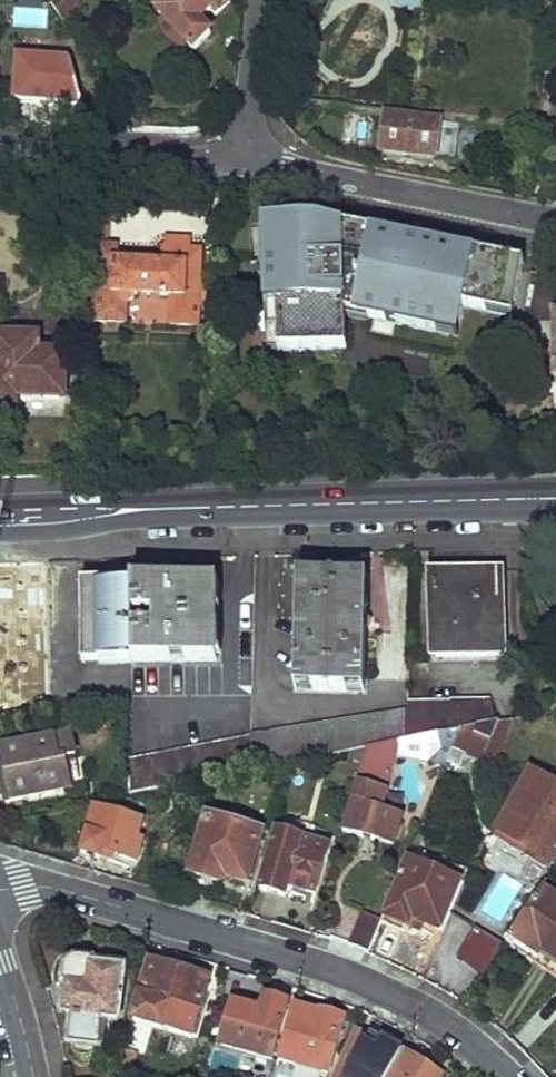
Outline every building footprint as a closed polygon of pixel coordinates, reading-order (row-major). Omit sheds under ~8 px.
[(61,16),(79,0),(54,0),(52,3),(55,7),(61,16)] [(211,71),(222,61),(217,55),(222,51),(197,24),(219,4),(215,0),(170,0),(157,12),(211,71)] [(17,65),(16,103),(84,105),(71,65),(17,65)] [(383,115),(379,153),(432,159),(436,120),(383,115)] [(345,350),(345,316),(458,339),(465,310),(513,321),(524,263),(319,222),(262,223),(266,352),(345,350)] [(117,249),(101,248),(100,325),(124,325),(125,306),(132,304),(136,298),(170,299),(170,326),(198,327),(199,253),(161,250),(160,263),(117,261),(117,249)] [(0,339),(0,411),(16,411),(17,400),(66,400),(66,355),(39,354),(38,340),(0,339)] [(509,569),(430,571),(433,661),(511,659),(509,569)] [(299,574),(295,690),(366,693),(370,577),(299,574)] [(0,577),(0,666),(25,666),(23,577),(0,577)] [(219,584),(137,585),(136,664),(219,664),(219,584)] [(137,585),(88,586),(88,664),(136,664),(137,585)] [(410,714),(408,744),(463,733),(499,726),(493,704),(410,706),(410,714)] [(256,741),(255,772),(367,753),(408,744),(410,714),(256,741)] [(463,733),(457,746),(489,756),(502,725),(499,726),(463,733)] [(367,753),(343,831),(392,846),(401,819),(381,812),(387,793),(375,790),(386,754),(447,770),(457,746),(463,733),(408,744),(367,753)] [(73,792),(67,762),(79,760),(75,737),(5,749),(17,803),(73,792)] [(135,762),(134,794),(255,772),(256,741),(135,762)] [(500,832),(533,852),(530,859),(549,870),(555,857),(555,783),(534,769),(500,832)] [(98,809),(84,857),(102,862),(104,853),(138,863),(144,841),(138,839),(143,822),(98,809)] [(215,821),(194,888),(218,894),(223,874),(249,882),(263,835),(215,821)] [(282,833),(264,891),(287,898),(291,887),(319,895),(333,850),(282,833)] [(412,861),(384,925),(410,937),(415,924),(445,937),(469,888),(412,861)] [(507,947),(529,959),(536,949),(555,962),(555,901),(543,892),(507,947)] [(362,914),(348,948),(369,955),(383,922),(362,914)] [(454,918),(444,938),(462,947),(472,927),(454,918)] [(457,962),(487,973),(500,940),(471,928),(457,962)] [(536,949),(529,959),(555,977),(555,962),(536,949)] [(152,967),(137,1025),(196,1040),(211,983),(152,967)] [(71,976),(66,1021),(76,1021),(73,1051),(77,1051),(77,1056),(80,1061),(82,1062),(86,1064),(88,1064),(91,1063),(93,1062),(95,1060),(97,1057),(98,1055),(98,1053),(104,1053),(107,1025),(121,1027),(126,972),(84,968),(80,968),(77,969),(73,972),(71,974),(71,976)] [(233,1008),(224,1049),(277,1062),(290,1009),(286,1000),(275,997),(268,1003),(265,1015),(233,1008)] [(295,1016),(283,1063),(331,1075),(345,1022),(323,1017),(323,1022),(295,1016)] [(355,1076),(391,1076),(404,1054),(374,1039),(355,1076)] [(391,1076),(438,1076),(404,1054),(391,1076)]
